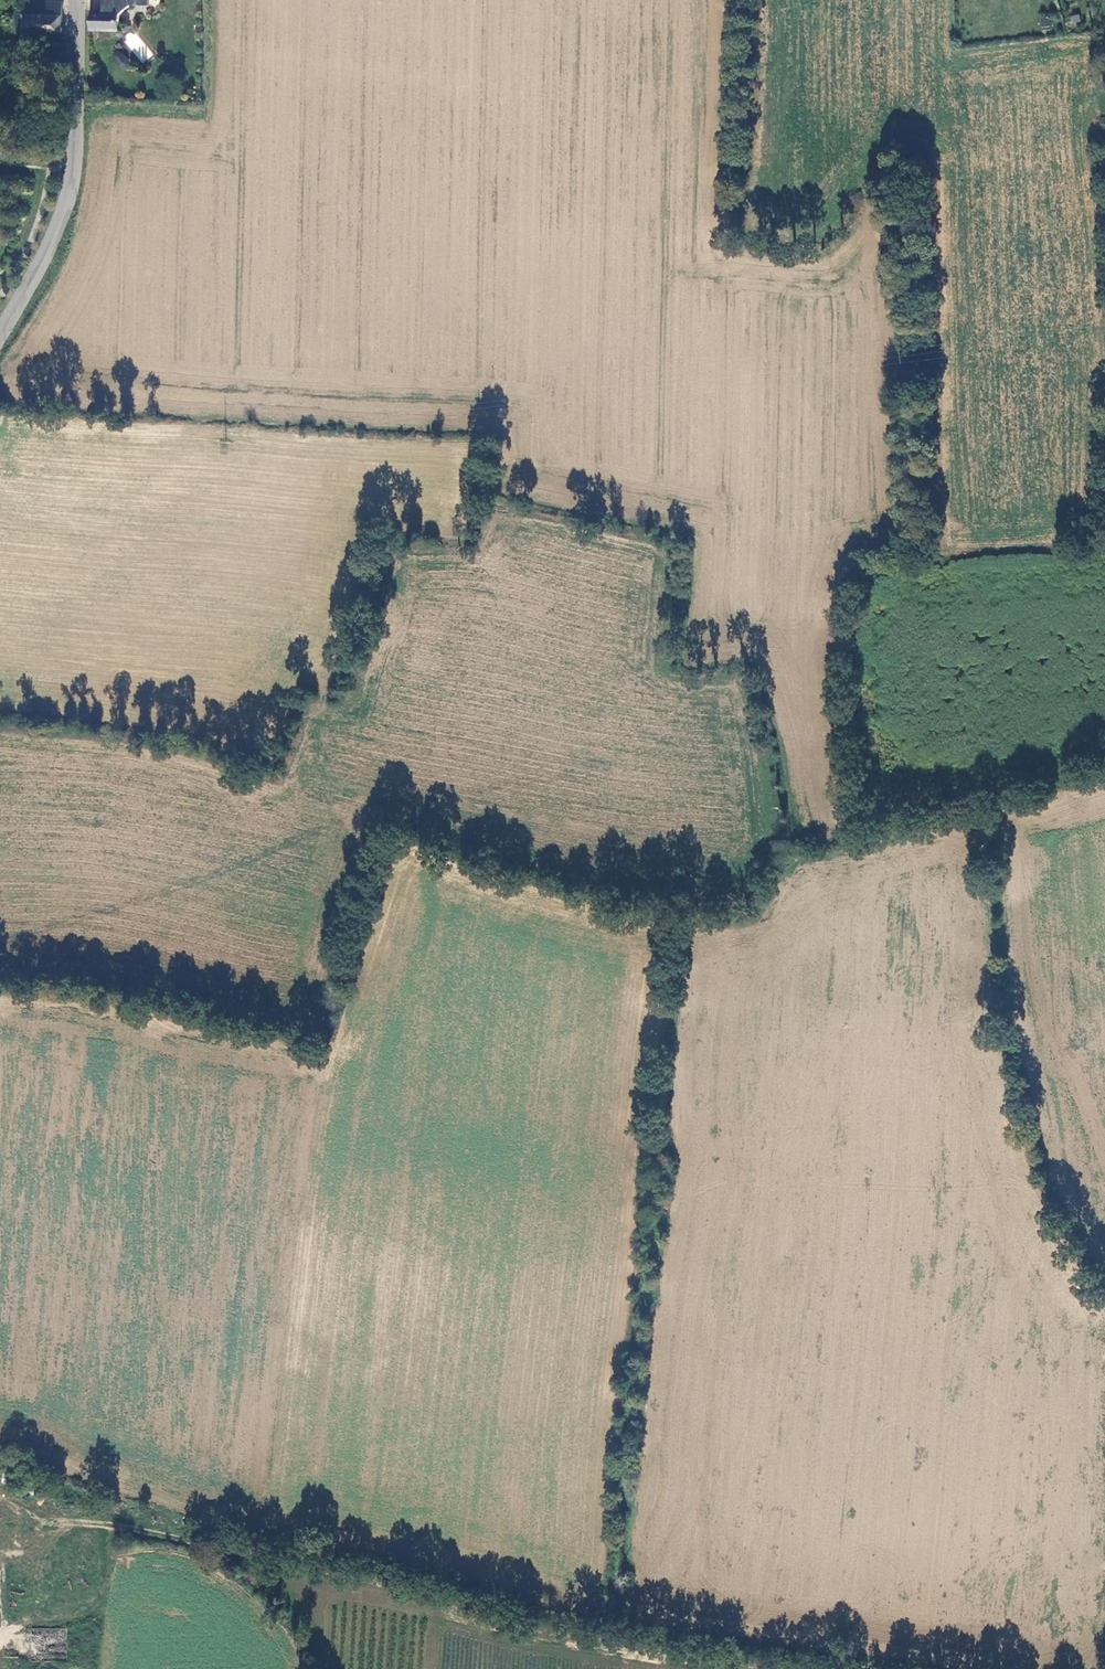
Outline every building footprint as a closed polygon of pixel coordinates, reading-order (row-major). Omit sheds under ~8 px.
[(150,0),(103,0),(103,11),(92,11),(92,30),(120,31),(121,13),(132,4),(150,4),(150,0)] [(24,15),(15,14),(15,35),(62,36),(62,2),(24,2),(24,15)] [(1046,18),(1047,26),(1055,25),(1054,17),(1046,18)] [(121,65),(126,67),(130,63),(129,58),(125,53),(120,51),(116,54),(117,59),(121,65)] [(20,1475),(5,1472),(4,1481),(19,1484),(20,1475)] [(6,1589),(7,1611),(16,1611),(15,1589),(6,1589)]
